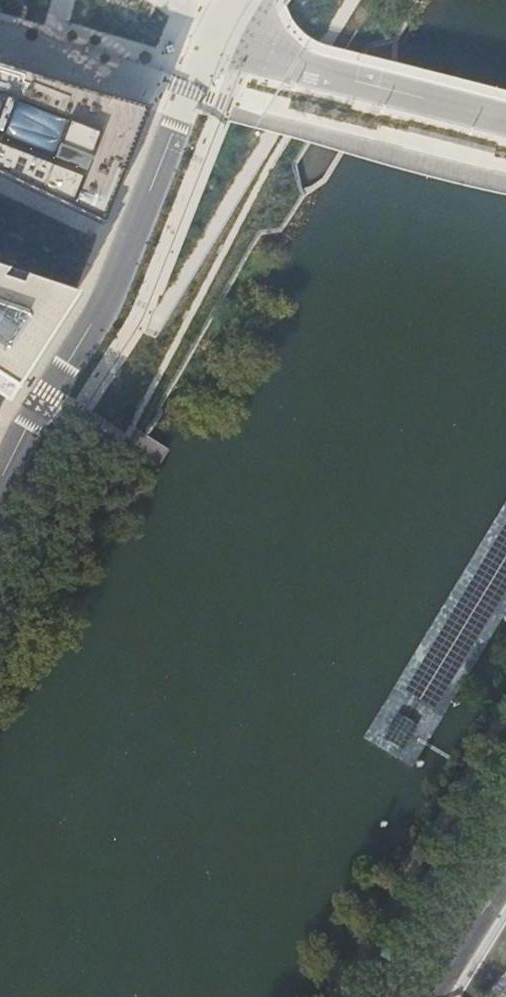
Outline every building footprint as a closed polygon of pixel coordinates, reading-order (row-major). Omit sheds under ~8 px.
[(0,64),(0,175),(103,223),(148,108),(0,64)] [(5,399),(74,294),(0,269),(0,396),(5,399)]
